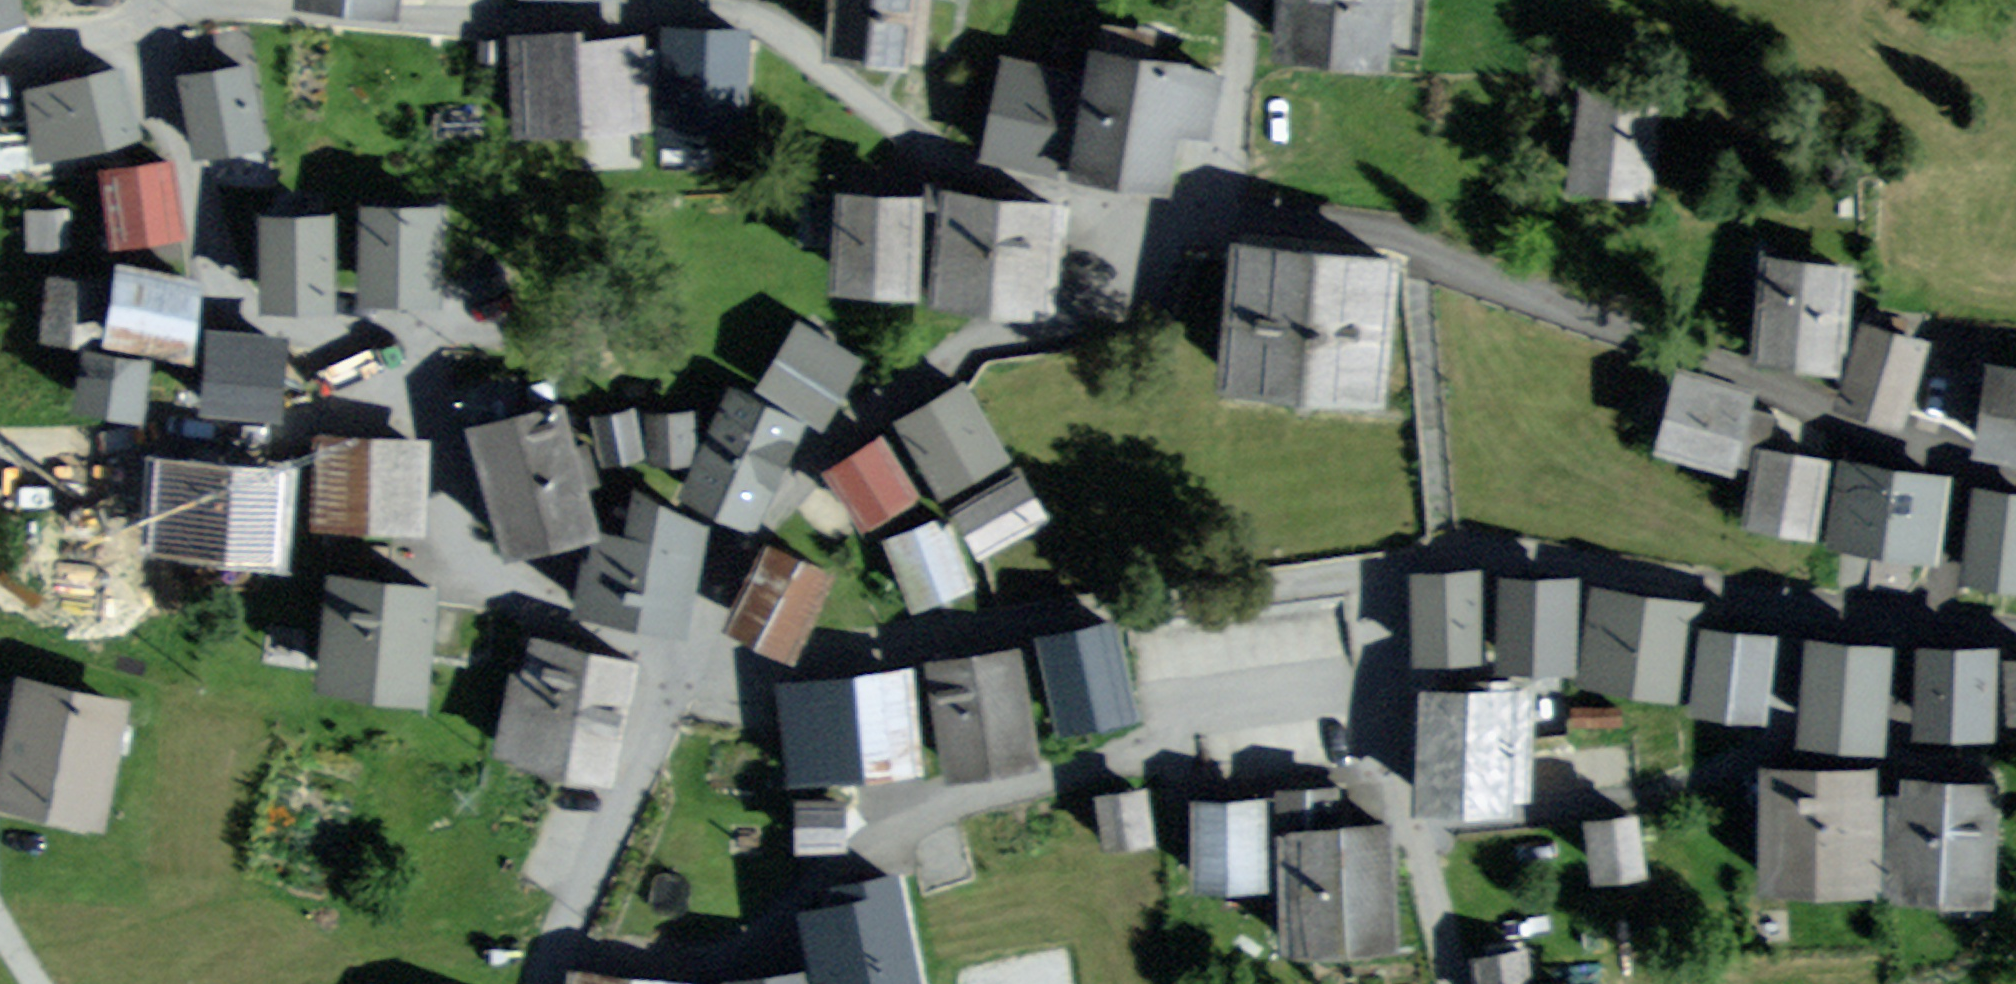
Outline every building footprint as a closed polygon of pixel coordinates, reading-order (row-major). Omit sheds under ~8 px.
[(19,11),(17,0),(0,0),(0,14),(19,11)] [(832,33),(906,40),(910,0),(835,0),(832,33)] [(1286,41),(1381,48),(1384,0),(1289,0),(1286,41)] [(744,32),(670,28),(664,131),(739,134),(744,32)] [(1221,67),(1101,46),(1083,153),(1172,169),(1181,115),(1212,120),(1221,67)] [(634,49),(520,56),(524,123),(638,116),(634,49)] [(95,73),(26,88),(40,148),(135,127),(121,67),(95,73)] [(1008,68),(997,139),(1057,148),(1068,77),(1008,68)] [(229,140),(259,135),(249,69),(192,78),(202,144),(229,140)] [(1586,114),(1578,178),(1647,186),(1658,96),(1589,88),(1586,114)] [(175,162),(105,172),(114,234),(146,230),(184,224),(175,162)] [(921,189),(852,187),(850,272),(919,273),(921,189)] [(1056,196),(949,189),(942,289),(1048,297),(1056,196)] [(371,208),(369,290),(435,292),(437,209),(408,209),(371,208)] [(296,213),(265,214),(266,297),(329,296),(328,213),(296,213)] [(1388,261),(1238,250),(1229,375),(1304,381),(1378,387),(1388,261)] [(1766,318),(1762,355),(1833,362),(1843,272),(1772,264),(1766,318)] [(194,279),(123,268),(112,334),(184,346),(187,325),(194,279)] [(110,274),(75,270),(69,321),(104,325),(110,274)] [(863,355),(803,321),(772,375),(832,409),(863,355)] [(1877,323),(1861,380),(1917,396),(1934,339),(1877,323)] [(214,335),(209,402),(278,407),(280,379),(283,340),(214,335)] [(153,355),(102,348),(96,393),(146,400),(153,355)] [(1985,431),(2015,438),(2015,368),(2000,364),(1985,431)] [(970,379),(911,414),(950,480),(1009,446),(970,379)] [(1681,380),(1663,441),(1728,460),(1746,399),(1681,380)] [(737,390),(695,484),(758,512),(800,419),(737,390)] [(556,397),(475,420),(495,490),(509,542),(590,520),(556,397)] [(648,403),(601,411),(609,454),(656,445),(648,403)] [(699,409),(654,413),(657,451),(702,447),(699,409)] [(889,427),(841,460),(877,512),(925,479),(889,427)] [(396,446),(321,444),(318,518),(419,522),(421,447),(396,446)] [(174,539),(273,544),(278,452),(179,447),(176,499),(174,539)] [(1833,459),(1767,450),(1758,512),(1823,522),(1833,459)] [(1029,462),(970,498),(995,538),(1054,502),(1029,462)] [(1850,463),(1841,536),(1936,548),(1945,475),(1850,463)] [(589,563),(581,606),(678,626),(704,521),(643,491),(630,534),(596,531),(589,563)] [(1966,570),(2000,575),(2015,577),(2015,499),(1977,493),(1966,570)] [(894,534),(919,592),(972,570),(947,511),(894,534)] [(776,546),(736,616),(749,623),(792,649),(833,579),(776,546)] [(1421,571),(1423,653),(1489,651),(1486,570),(1421,571)] [(436,589),(341,576),(327,674),(422,687),(435,599),(436,589)] [(1580,579),(1509,577),(1507,657),(1578,659),(1580,579)] [(1606,589),(1588,680),(1680,698),(1698,607),(1606,589)] [(1117,626),(1044,642),(1061,719),(1101,710),(1133,703),(1117,626)] [(1709,629),(1699,702),(1729,706),(1760,710),(1770,637),(1709,629)] [(519,633),(495,746),(604,769),(628,656),(587,648),(519,633)] [(1850,646),(1814,643),(1805,726),(1879,734),(1887,650),(1850,646)] [(1960,654),(1927,653),(1926,721),(1989,723),(1991,654),(1960,654)] [(978,663),(940,667),(950,768),(1027,760),(1017,659),(978,663)] [(914,672),(786,690),(799,783),(927,765),(914,672)] [(32,682),(7,793),(53,803),(97,813),(122,702),(32,682)] [(1426,735),(1425,800),(1522,801),(1523,693),(1426,692),(1426,735)] [(1777,768),(1773,881),(1881,884),(1884,800),(1875,800),(1867,799),(1868,771),(1777,768)] [(1903,783),(1898,887),(1986,891),(1991,787),(1970,786),(1903,783)] [(1123,789),(1100,792),(1107,844),(1154,838),(1147,786),(1123,789)] [(1330,796),(1284,797),(1287,945),(1393,943),(1391,828),(1341,829),(1331,829),(1330,796)] [(839,800),(802,804),(806,839),(843,835),(839,800)] [(1259,807),(1194,808),(1195,882),(1260,881),(1259,807)] [(1618,818),(1596,820),(1600,869),(1642,865),(1638,817),(1618,818)] [(819,965),(836,962),(840,983),(915,983),(894,880),(863,886),(848,889),(851,905),(809,913),(819,965)] [(1483,956),(1488,983),(1530,983),(1524,950),(1483,956)] [(730,979),(730,983),(810,983),(809,970),(730,979)] [(579,983),(681,983),(580,976),(579,983)]
